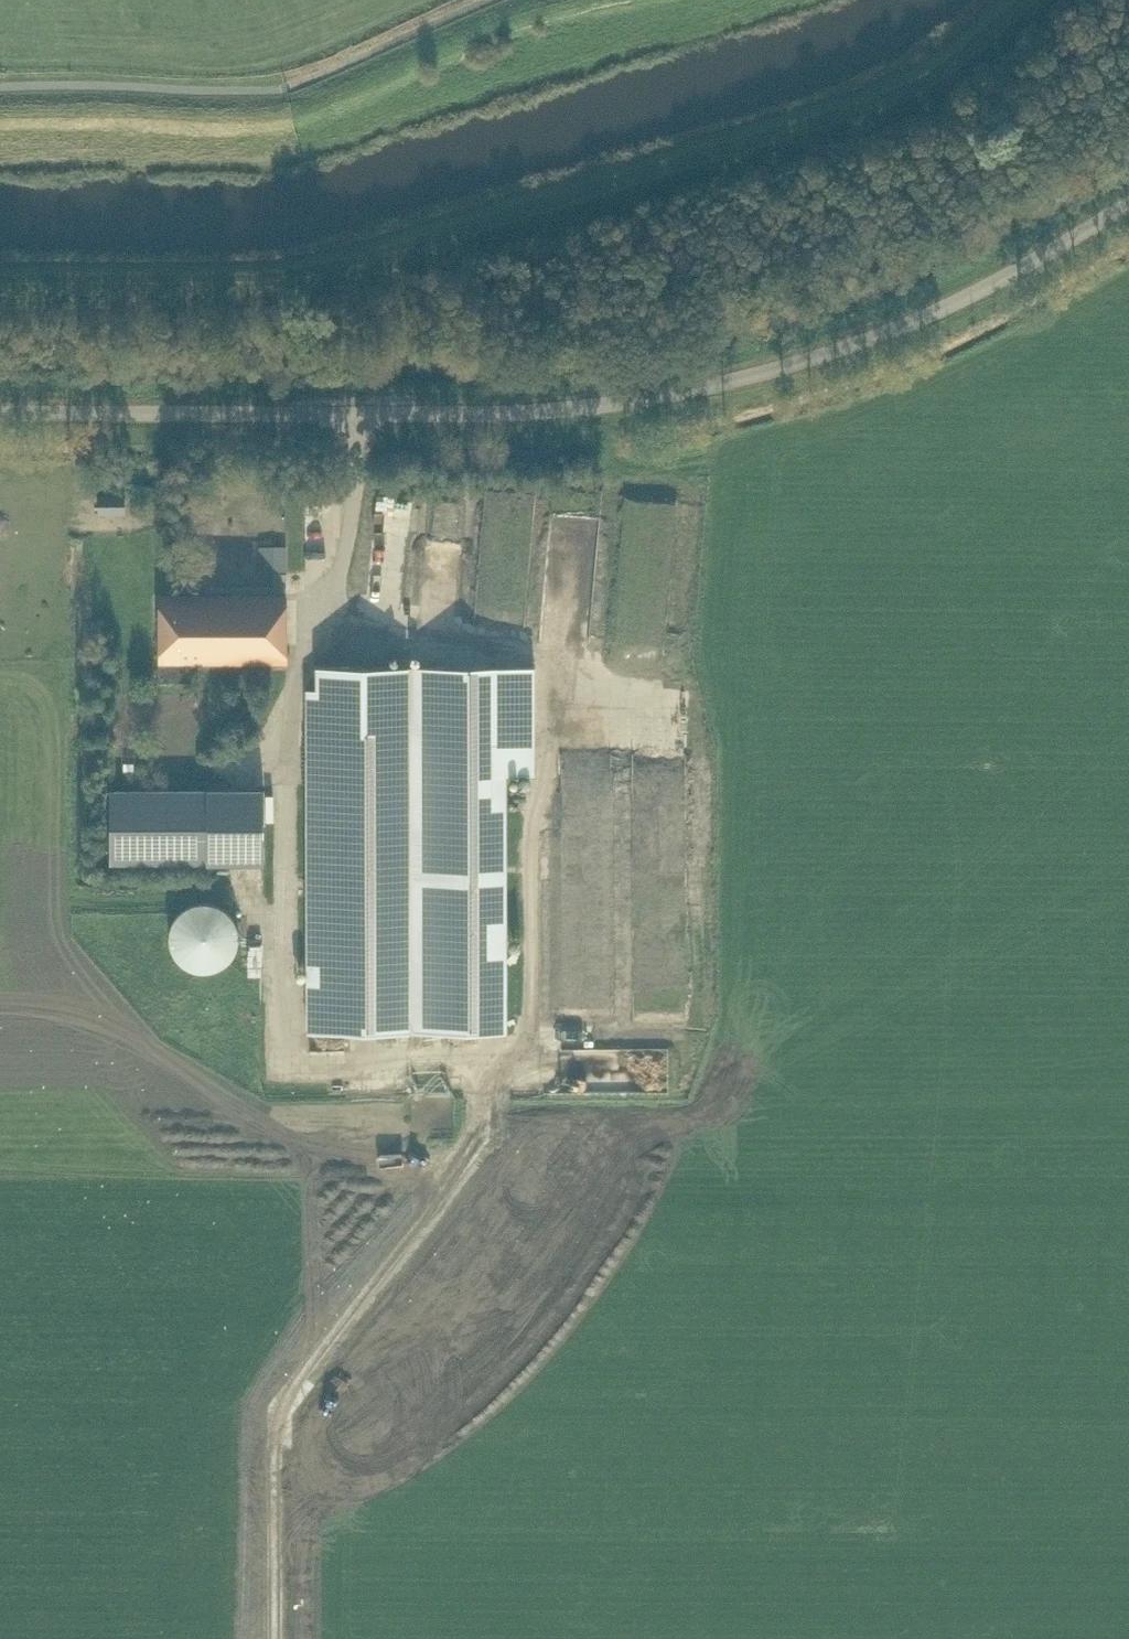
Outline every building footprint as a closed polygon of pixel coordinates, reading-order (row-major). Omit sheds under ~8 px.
[(473,623),(523,628),(537,484),(487,479),(473,623)] [(588,647),(602,483),(553,479),(539,643),(588,647)] [(456,606),(465,495),(429,492),(419,603),(456,606)] [(161,665),(287,665),(287,593),(161,597),(161,665)] [(503,1033),(501,668),(325,668),(328,1034),(503,1033)] [(96,720),(96,733),(112,734),(112,720),(96,720)] [(611,1018),(609,752),(561,751),(559,1018),(611,1018)] [(684,753),(631,753),(633,1017),(686,1017),(684,753)] [(199,760),(200,787),(227,787),(226,759),(199,760)] [(186,760),(176,760),(176,782),(186,781),(186,760)] [(264,861),(264,788),(111,789),(111,862),(264,861)] [(221,906),(216,904),(210,902),(204,902),(198,902),(193,904),(187,907),(183,910),(178,914),(175,919),(173,925),(171,931),(171,936),(172,942),(173,948),(176,953),(179,958),(184,962),(189,966),(194,968),(200,969),(206,970),(211,969),(217,967),(223,965),(227,961),(231,957),(235,952),(237,947),(238,941),(239,935),(238,929),(237,924),(234,918),(230,913),(226,909),(221,906)]
